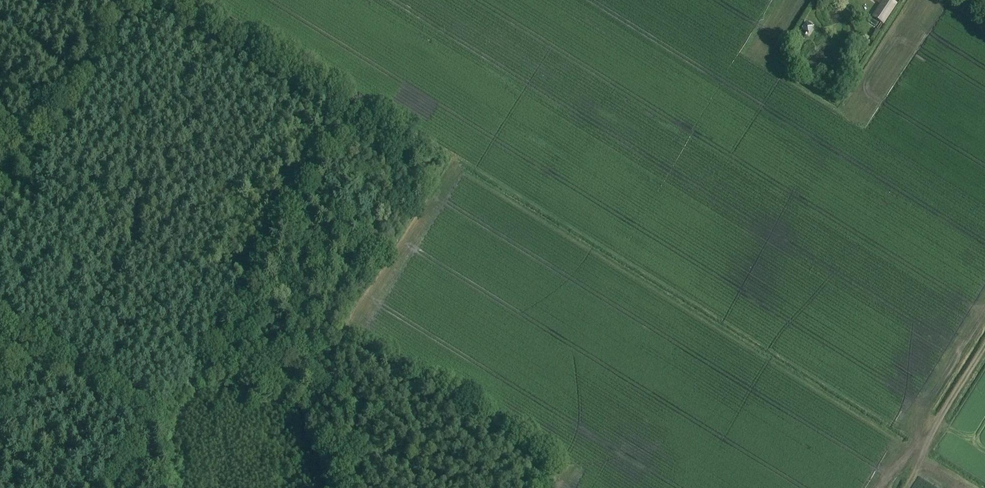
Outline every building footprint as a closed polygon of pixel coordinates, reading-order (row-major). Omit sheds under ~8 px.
[(881,1),(871,17),(881,23),(893,3),(889,0),(881,0),(881,1)] [(806,23),(801,30),(808,34),(813,28),(806,23)]
